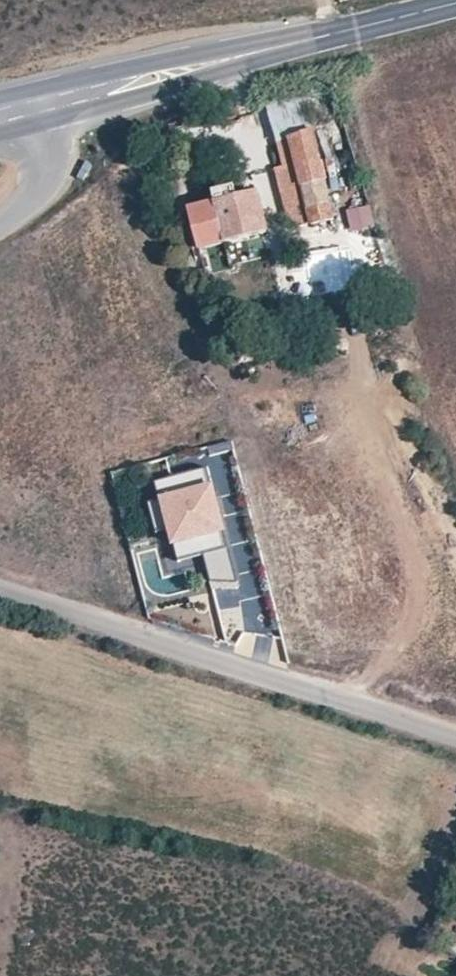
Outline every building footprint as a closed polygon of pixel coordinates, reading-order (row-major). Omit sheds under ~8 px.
[(287,138),(311,131),(303,103),(269,113),(279,151),(289,148),(287,138)] [(325,183),(311,131),(287,138),(289,148),(279,151),(283,166),(293,163),(310,223),(334,216),(331,207),(325,183)] [(187,207),(198,247),(266,229),(256,189),(229,196),(187,207)] [(226,544),(206,465),(171,473),(176,492),(170,493),(178,522),(169,524),(178,557),(226,544)] [(169,524),(178,522),(170,493),(156,496),(163,525),(169,524)] [(241,631),(236,654),(265,660),(270,637),(241,631)]
